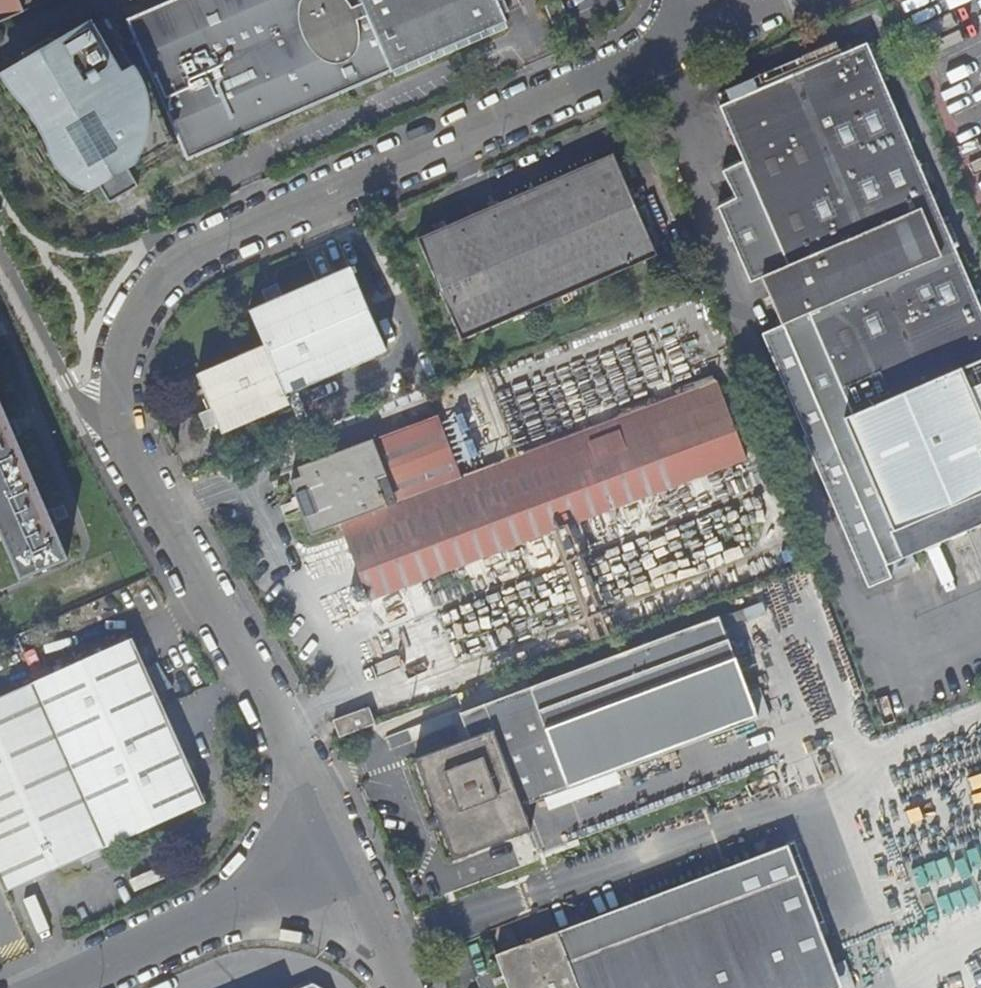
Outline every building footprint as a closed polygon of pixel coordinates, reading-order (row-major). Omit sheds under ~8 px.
[(502,0),(179,0),(130,21),(149,66),(140,70),(111,18),(67,41),(68,44),(62,47),(55,37),(26,52),(32,63),(26,66),(24,64),(0,77),(0,97),(45,182),(48,189),(82,207),(108,192),(105,187),(134,172),(137,177),(177,156),(162,121),(171,116),(190,161),(357,91),(513,26),(502,0)] [(2,12),(0,12),(0,22),(26,11),(21,0),(0,0),(0,7),(2,12)] [(52,0),(21,0),(26,11),(52,0)] [(563,0),(545,0),(548,8),(564,1),(563,0)] [(718,108),(741,163),(720,173),(732,200),(714,208),(746,284),(762,277),(782,323),(778,325),(885,565),(980,524),(980,314),(865,45),(718,108)] [(420,239),(455,320),(651,245),(614,156),(420,239)] [(105,187),(108,192),(113,201),(123,196),(142,186),(137,177),(134,172),(105,187)] [(651,245),(455,320),(463,339),(656,256),(651,245)] [(353,275),(358,272),(354,265),(250,310),(265,344),(198,374),(222,432),(290,403),(286,394),(386,350),(353,275)] [(714,386),(462,481),(396,506),(372,441),(297,469),(300,479),(292,482),(312,537),(342,526),(370,602),(743,462),(714,386)] [(21,579),(68,559),(54,524),(59,522),(54,510),(49,512),(17,437),(21,435),(16,422),(11,424),(0,397),(0,530),(21,579)] [(396,506),(462,481),(438,417),(372,441),(396,506)] [(895,562),(899,575),(918,569),(915,556),(895,562)] [(721,617),(485,705),(494,730),(473,738),(418,759),(456,859),(534,830),(520,792),(523,791),(524,795),(543,789),(546,797),(759,718),(721,617)] [(134,638),(0,698),(0,875),(7,892),(207,801),(134,638)] [(494,730),(485,705),(463,713),(473,738),(494,730)] [(335,720),(341,738),(374,726),(368,709),(335,720)] [(557,930),(579,987),(834,987),(838,986),(785,845),(557,930)] [(557,930),(496,953),(509,987),(579,987),(557,930)]
